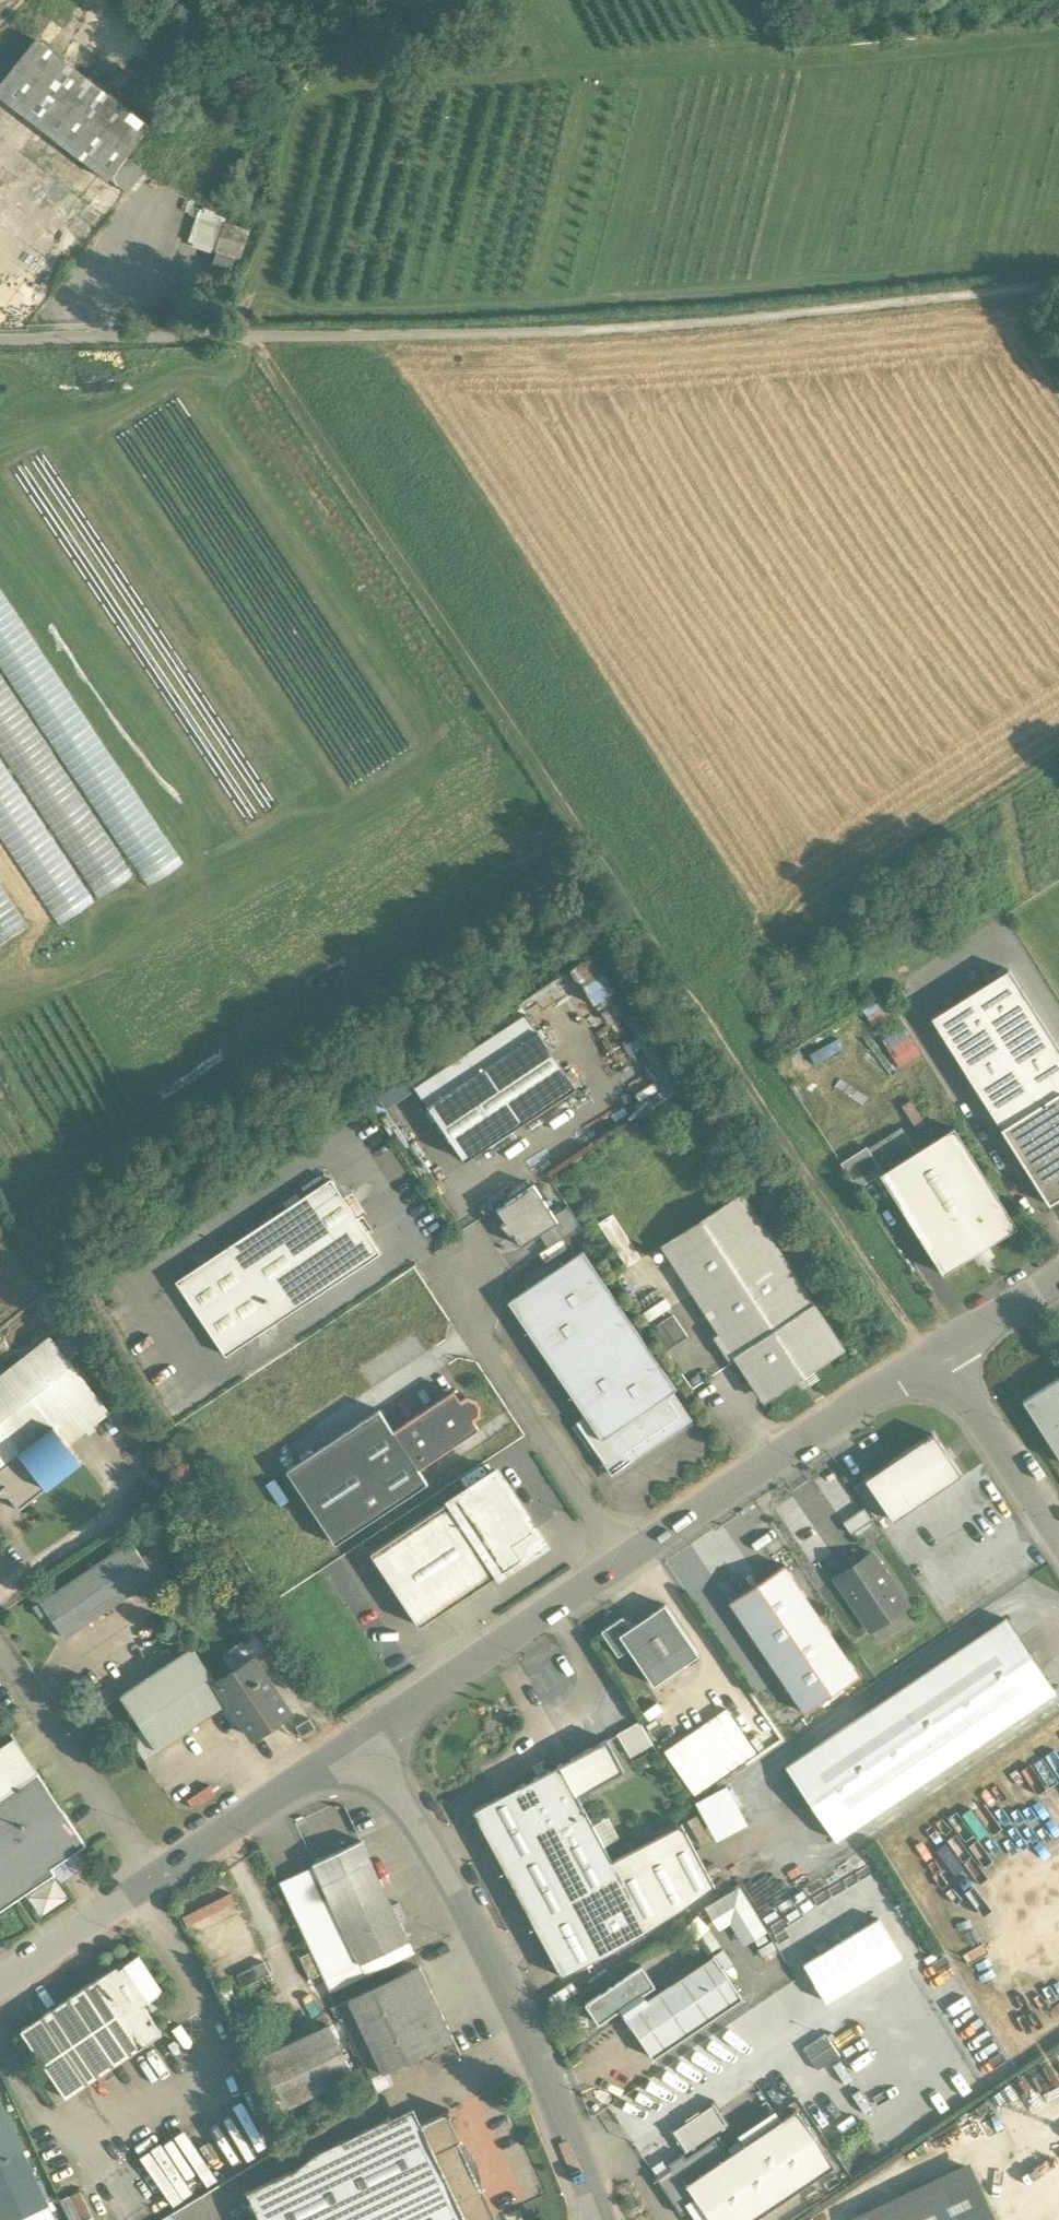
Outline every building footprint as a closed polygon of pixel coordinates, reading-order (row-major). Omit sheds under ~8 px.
[(149,128),(36,40),(0,84),(0,97),(108,181),(149,128)] [(127,158),(110,179),(128,193),(145,171),(127,158)] [(225,221),(205,214),(193,246),(214,254),(225,221)] [(249,232),(224,223),(214,254),(216,254),(216,253),(234,259),(234,261),(238,262),(249,232)] [(234,259),(216,253),(216,254),(203,291),(221,298),(234,261),(234,259)] [(50,929),(143,874),(149,886),(177,869),(0,570),(0,845),(50,929)] [(28,932),(0,887),(0,949),(28,932)] [(590,973),(603,969),(604,974),(610,972),(604,955),(586,961),(590,973)] [(1009,971),(932,1019),(1001,1130),(1049,1206),(1058,1200),(1058,1051),(1009,971)] [(527,1014),(414,1087),(463,1161),(575,1088),(527,1014)] [(1017,1228),(954,1129),(880,1175),(943,1275),(1017,1228)] [(379,1255),(330,1181),(175,1284),(223,1357),(379,1255)] [(533,1185),(496,1210),(504,1222),(499,1226),(511,1236),(512,1235),(521,1247),(539,1235),(558,1223),(554,1216),(533,1185)] [(839,1352),(737,1197),(664,1245),(766,1399),(839,1352)] [(568,1207),(554,1216),(558,1223),(539,1235),(548,1248),(581,1227),(568,1207)] [(675,1390),(582,1252),(508,1302),(585,1417),(575,1424),(610,1476),(691,1422),(671,1393),(675,1390)] [(672,1316),(651,1330),(665,1351),(686,1337),(672,1316)] [(0,1376),(0,1427),(21,1454),(20,1455),(46,1488),(81,1462),(68,1445),(108,1413),(49,1338),(0,1376)] [(378,1412),(285,1474),(333,1547),(427,1485),(417,1471),(478,1431),(471,1421),(477,1417),(479,1409),(474,1402),(466,1399),(459,1403),(453,1394),(392,1434),(378,1412)] [(0,1427),(0,1471),(20,1455),(21,1454),(0,1427)] [(865,1480),(887,1513),(893,1521),(961,1475),(933,1435),(865,1480)] [(495,1471),(371,1553),(419,1626),(523,1557),(515,1544),(534,1531),(495,1471)] [(887,1513),(865,1480),(854,1488),(876,1521),(887,1513)] [(131,1542),(34,1607),(42,1618),(48,1614),(65,1639),(155,1578),(131,1542)] [(908,1606),(873,1554),(835,1580),(870,1631),(908,1606)] [(859,1677),(784,1566),(729,1603),(804,1714),(859,1677)] [(664,1605),(630,1629),(622,1618),(601,1632),(618,1657),(629,1650),(654,1686),(698,1656),(664,1605)] [(1005,1619),(786,1767),(836,1841),(1055,1693),(1005,1619)] [(279,1671),(259,1636),(246,1645),(268,1678),(279,1671)] [(246,1645),(244,1643),(226,1655),(236,1670),(217,1683),(230,1702),(254,1737),(259,1734),(260,1734),(268,1729),(268,1728),(291,1712),(268,1678),(246,1645)] [(194,1647),(121,1696),(158,1751),(230,1702),(217,1683),(194,1647)] [(309,1719),(294,1729),(300,1738),(314,1728),(309,1719)] [(607,1740),(546,1772),(542,1765),(533,1770),(537,1777),(520,1786),(545,1832),(585,1811),(577,1797),(624,1772),(607,1740)] [(55,1873),(52,1868),(86,1845),(37,1772),(0,1797),(0,1910),(55,1873)] [(585,1811),(545,1832),(520,1786),(473,1811),(562,1978),(649,1932),(715,1887),(682,1825),(612,1862),(585,1811)] [(727,1787),(696,1803),(717,1841),(747,1824),(727,1787)] [(408,1942),(361,1842),(313,1865),(314,1867),(360,1965),(408,1942)] [(360,1965),(314,1867),(279,1883),(331,1993),(366,1977),(360,1965)] [(270,1963),(231,1881),(183,1903),(222,1985),(270,1963)] [(710,1903),(724,1929),(736,1922),(749,1945),(773,1932),(747,1884),(710,1903)] [(833,2003),(912,1954),(888,1914),(808,1962),(833,2003)] [(116,1966),(20,2031),(52,2077),(42,2084),(56,2105),(161,2033),(143,2006),(163,1992),(138,1955),(118,1968),(116,1966)] [(670,1985),(647,2000),(643,1994),(620,2009),(621,2009),(625,2015),(623,2017),(631,2028),(632,2027),(653,2059),(742,1999),(714,1957),(671,1986),(670,1985)] [(419,1967),(348,2000),(382,2074),(454,2040),(419,1967)] [(641,1967),(585,2004),(599,2025),(621,2009),(620,2009),(643,1994),(654,1986),(641,1967)] [(329,2026),(290,2044),(283,2028),(253,2042),(283,2107),(352,2075),(329,2026)] [(821,2065),(841,2053),(829,2034),(809,2046),(821,2065)] [(18,2142),(0,2103),(0,2151),(18,2142)] [(481,2190),(480,2181),(478,2172),(476,2164),(471,2156),(466,2149),(459,2143),(447,2117),(451,2115),(448,2109),(397,2133),(389,2117),(313,2153),(297,2167),(245,2191),(259,2219),(495,2219),(481,2190)] [(725,2159),(713,2141),(685,2159),(683,2155),(668,2165),(670,2169),(656,2179),(681,2216),(699,2204),(709,2219),(755,2219),(834,2167),(796,2111),(725,2159)] [(18,2142),(0,2151),(0,2219),(22,2219),(49,2207),(18,2142)] [(973,2171),(870,2219),(997,2219),(973,2171)]
